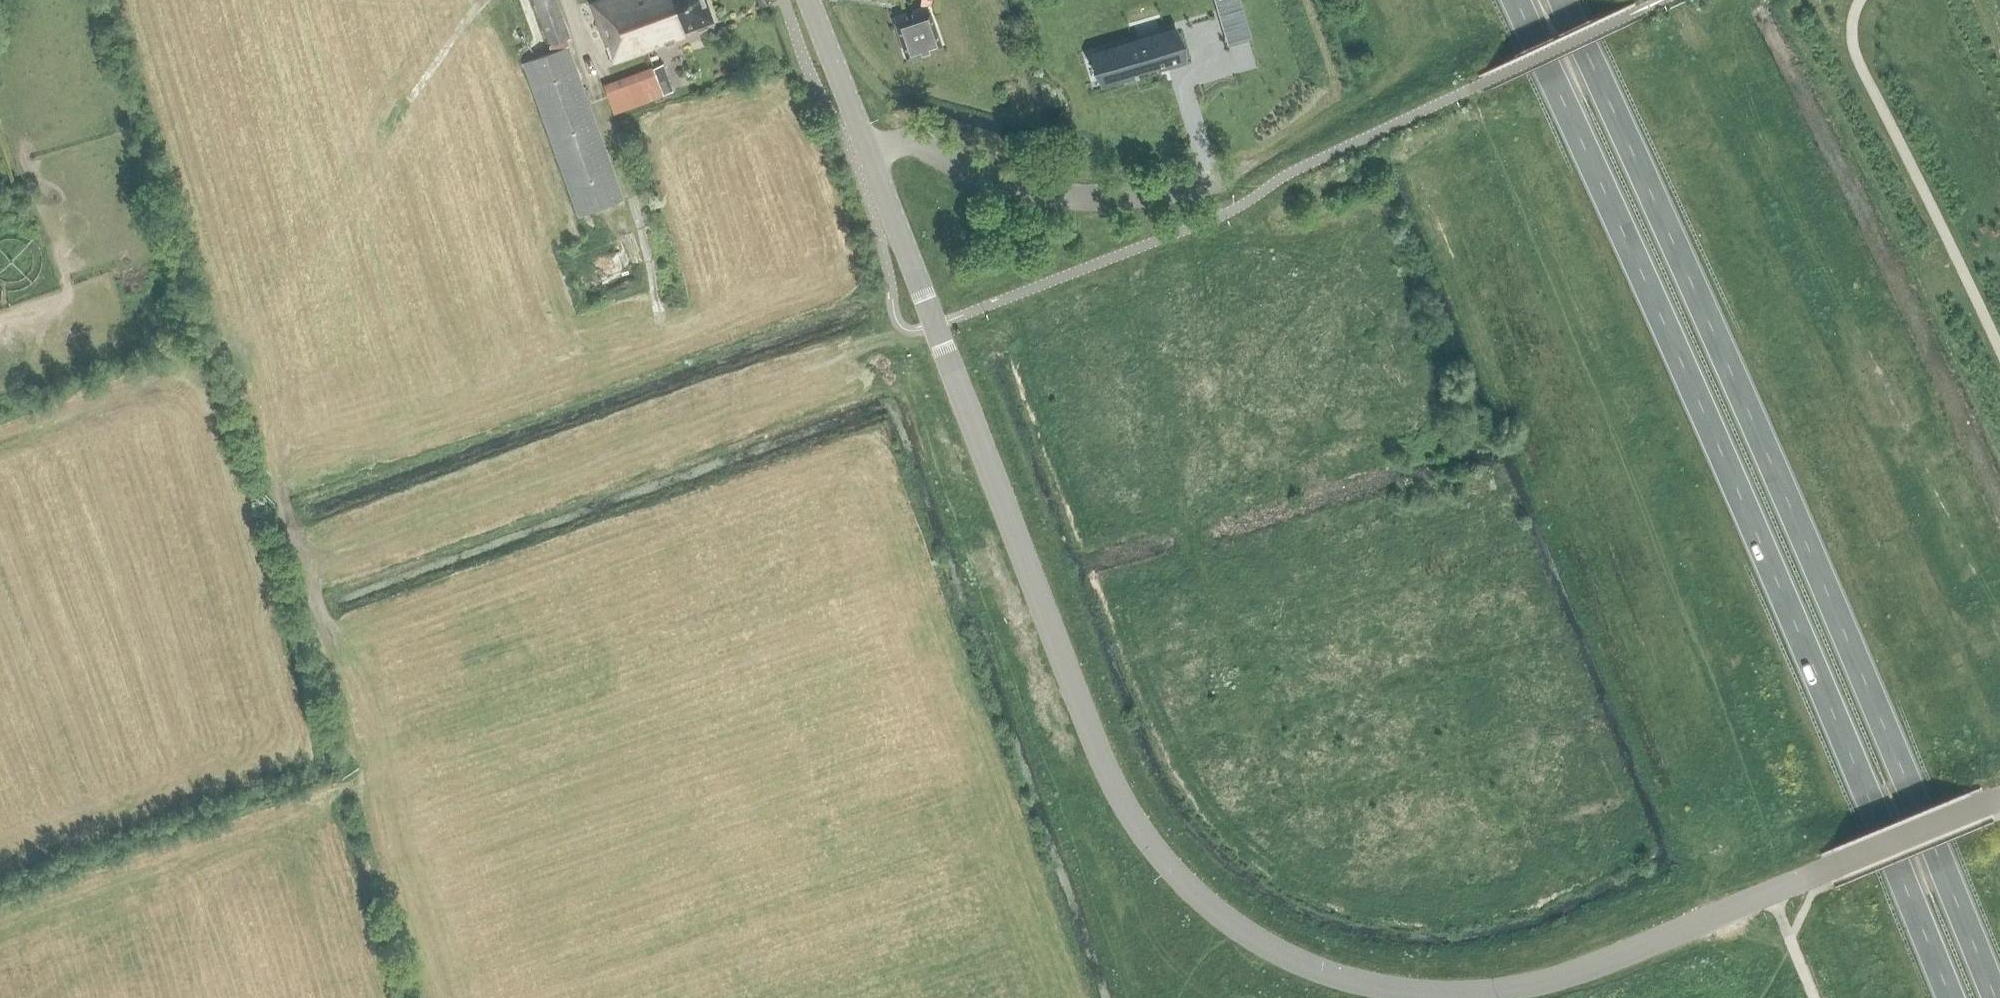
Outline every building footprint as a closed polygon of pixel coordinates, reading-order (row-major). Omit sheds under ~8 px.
[(590,107),(565,37),(568,36),(555,0),(532,0),(551,50),(522,61),(539,107),(577,214),(623,197),(590,107)] [(611,61),(686,34),(685,30),(711,21),(704,0),(593,0),(590,1),(611,61)] [(1220,18),(1243,11),(1239,0),(1214,0),(1220,18)] [(929,10),(895,22),(903,44),(907,56),(941,44),(937,33),(929,10)] [(1175,30),(1102,52),(1110,79),(1134,72),(1156,66),(1183,58),(1175,30)] [(612,113),(630,107),(662,95),(652,68),(602,87),(609,107),(612,113)]
